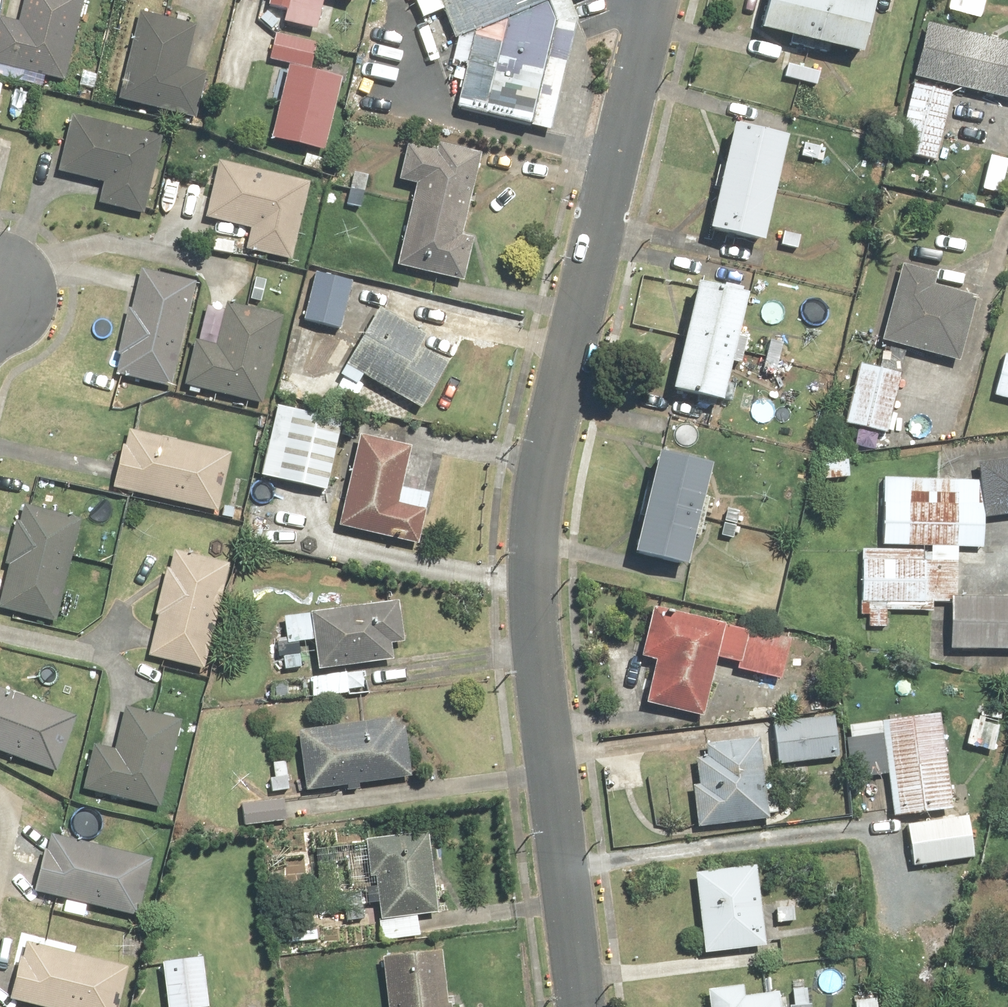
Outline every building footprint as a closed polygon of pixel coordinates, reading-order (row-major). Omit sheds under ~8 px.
[(81,0),(21,0),(16,23),(0,19),(0,72),(62,86),(81,0)] [(262,22),(311,34),(319,0),(267,0),(262,22)] [(534,124),(557,23),(546,0),(441,0),(457,40),(476,33),(459,106),(534,124)] [(753,35),(854,60),(867,7),(839,0),(761,0),(753,35)] [(193,26),(137,14),(116,102),(193,120),(204,75),(183,70),(193,26)] [(909,79),(1007,102),(1007,44),(922,24),(909,79)] [(273,34),(266,62),(310,73),(317,45),(273,34)] [(785,65),(781,80),(817,88),(821,73),(785,65)] [(322,156),(337,84),(282,73),(267,145),(322,156)] [(932,166),(947,93),(907,84),(891,157),(932,166)] [(160,139),(71,117),(56,177),(100,188),(96,204),(142,215),(160,139)] [(757,248),(780,142),(724,129),(701,236),(757,248)] [(459,238),(478,158),(431,147),(429,155),(401,148),(393,184),(411,188),(392,271),(460,286),(470,241),(459,238)] [(307,184),(216,162),(202,220),(231,227),(228,239),(244,243),(242,251),(288,262),(307,184)] [(932,275),(895,265),(875,342),(953,363),(971,297),(929,286),(932,275)] [(114,356),(119,357),(115,377),(170,390),(195,281),(140,268),(129,313),(124,312),(114,356)] [(310,271),(301,310),(343,320),(352,280),(310,271)] [(717,410),(741,296),(687,284),(662,398),(717,410)] [(259,406),(279,318),(222,306),(213,345),(191,340),(180,388),(259,406)] [(426,339),(378,310),(343,368),(418,414),(446,368),(418,351),(426,339)] [(987,396),(1007,401),(1007,355),(999,353),(987,396)] [(898,376),(856,364),(840,424),(882,436),(898,376)] [(323,494),(338,425),(272,410),(257,479),(323,494)] [(123,432),(109,492),(216,516),(230,456),(123,432)] [(409,449),(354,437),(334,531),(415,549),(426,495),(400,489),(409,449)] [(679,571),(703,465),(646,452),(622,558),(679,571)] [(811,458),(813,477),(841,474),(840,456),(811,458)] [(857,549),(856,615),(865,615),(865,627),(885,627),(885,611),(930,611),(930,601),(954,601),(954,550),(978,550),(978,520),(1007,516),(1007,461),(968,467),(970,482),(879,481),(878,549),(857,549)] [(739,507),(722,504),(715,540),(732,544),(739,507)] [(9,566),(0,604),(0,615),(53,627),(77,521),(22,509),(18,526),(10,524),(1,564),(9,566)] [(152,617),(156,618),(146,660),(202,673),(227,565),(170,552),(166,572),(162,571),(152,617)] [(942,651),(1007,653),(1007,604),(944,602),(942,651)] [(395,604),(280,619),(284,648),(309,645),(312,670),(300,672),(299,658),(280,661),(286,705),(343,698),(339,671),(391,664),(389,649),(401,647),(395,604)] [(787,638),(645,606),(633,661),(646,663),(637,704),(701,718),(714,660),(732,664),(730,672),(777,683),(780,671),(787,638)] [(816,645),(787,638),(780,671),(809,677),(816,645)] [(54,775),(75,720),(0,692),(0,755),(54,775)] [(92,743),(80,793),(157,812),(179,724),(121,709),(112,748),(92,743)] [(947,811),(934,713),(842,726),(850,780),(882,775),(888,819),(947,811)] [(969,715),(960,746),(990,755),(999,723),(969,715)] [(829,716),(767,723),(773,767),(835,759),(829,716)] [(391,730),(390,721),(295,732),(302,794),(408,782),(402,729),(391,730)] [(764,820),(753,737),(700,744),(702,759),(688,761),(697,828),(764,820)] [(999,797),(1007,799),(1007,755),(999,797)] [(287,763),(272,762),(270,793),(285,794),(287,763)] [(238,803),(241,828),(284,823),(282,798),(238,803)] [(963,816),(901,827),(909,870),(971,859),(963,816)] [(436,917),(425,834),(358,843),(364,882),(370,881),(378,943),(419,938),(416,919),(436,917)] [(34,895),(60,901),(56,917),(86,924),(90,909),(135,920),(150,862),(48,837),(34,895)] [(750,866),(688,874),(698,956),(760,948),(750,866)] [(6,1000),(30,1006),(118,1006),(127,971),(21,943),(6,1000)] [(377,960),(383,1006),(445,1006),(438,952),(377,960)] [(157,966),(163,1006),(203,1006),(197,960),(157,966)] [(702,990),(704,1006),(774,1006),(773,994),(739,997),(738,986),(702,990)] [(786,1006),(810,1006),(808,987),(784,990),(786,1006)] [(873,993),(849,997),(850,1006),(875,1006),(873,993)]
